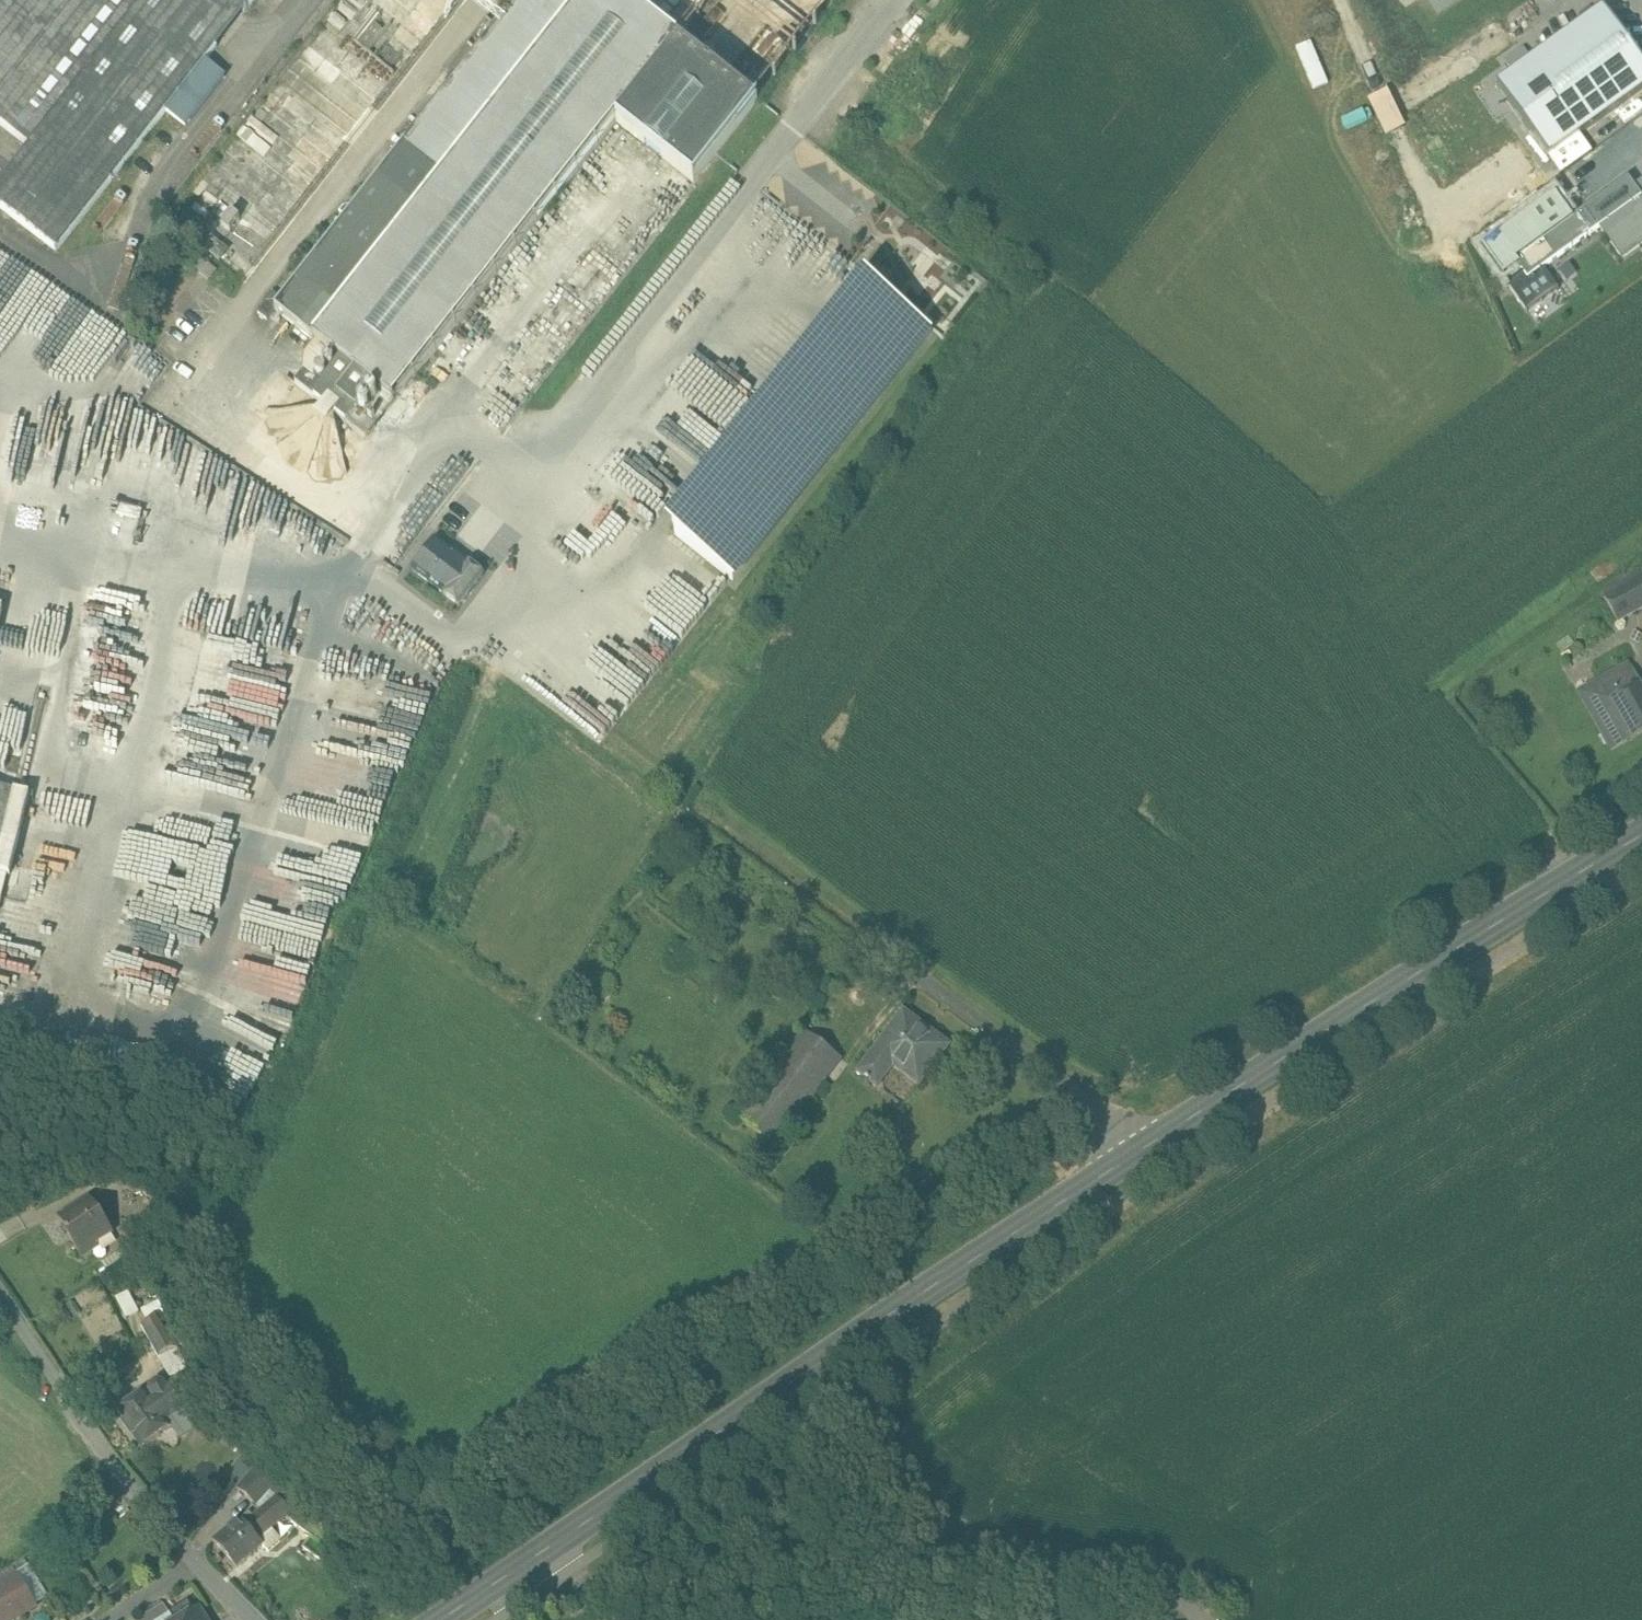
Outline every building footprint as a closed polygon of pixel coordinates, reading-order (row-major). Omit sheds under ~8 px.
[(32,148),(0,189),(0,206),(57,251),(167,110),(186,125),(225,75),(206,60),(253,0),(0,0),(0,123),(32,148)] [(275,310),(333,355),(315,378),(305,371),(296,383),(325,406),(323,409),(335,418),(337,415),(367,439),(617,121),(680,40),(679,39),(630,0),(519,0),(275,310)] [(1603,8),(1497,85),(1549,156),(1641,88),(1641,61),(1603,8)] [(758,100),(680,38),(679,39),(680,40),(617,121),(694,181),(758,100)] [(1583,211),(1597,230),(1641,197),(1628,178),(1583,211)] [(1528,280),(1575,245),(1562,226),(1545,203),(1481,248),(1509,286),(1524,275),(1528,280)] [(1575,245),(1597,230),(1583,211),(1562,226),(1575,245)] [(933,331),(874,284),(675,533),(733,580),(933,331)] [(476,492),(428,471),(413,502),(461,524),(476,492)] [(484,574),(437,538),(413,569),(460,605),(484,574)] [(1605,598),(1619,622),(1641,609),(1641,577),(1605,598)] [(1630,663),(1599,681),(1610,700),(1641,683),(1630,663)] [(1641,683),(1610,700),(1610,701),(1632,738),(1641,733),(1641,685),(1641,683)] [(1632,738),(1610,701),(1591,712),(1613,749),(1632,738)] [(8,878),(11,879),(30,796),(14,793),(15,790),(0,787),(0,914),(8,878)] [(950,1046),(905,1012),(858,1074),(878,1088),(894,1067),(920,1087),(950,1046)] [(805,1032),(740,1119),(776,1146),(841,1059),(805,1032)] [(90,1200),(61,1221),(71,1235),(69,1237),(83,1258),(99,1246),(97,1243),(112,1233),(90,1200)] [(147,1211),(122,1228),(137,1250),(162,1233),(147,1211)] [(178,1345),(159,1313),(141,1324),(159,1354),(178,1345)] [(178,1345),(159,1354),(162,1361),(180,1352),(181,1351),(178,1345)] [(180,1352),(162,1361),(170,1375),(188,1365),(180,1352)] [(186,1376),(149,1396),(166,1419),(199,1401),(186,1376)] [(145,1391),(117,1411),(143,1446),(171,1426),(166,1419),(149,1396),(145,1391)] [(276,1480),(256,1463),(237,1485),(257,1502),(270,1486),(276,1480)] [(248,1509),(214,1539),(237,1565),(263,1541),(259,1537),(291,1507),(278,1493),(283,1486),(276,1480),(270,1486),(276,1491),(252,1512),(248,1509)] [(390,1563),(371,1545),(364,1553),(384,1571),(390,1563)] [(0,1587),(0,1619),(12,1619),(36,1605),(18,1576),(0,1587)] [(164,1603),(146,1615),(144,1617),(143,1619),(142,1619),(175,1619),(164,1603)] [(200,1607),(181,1619),(208,1619),(200,1607)]
